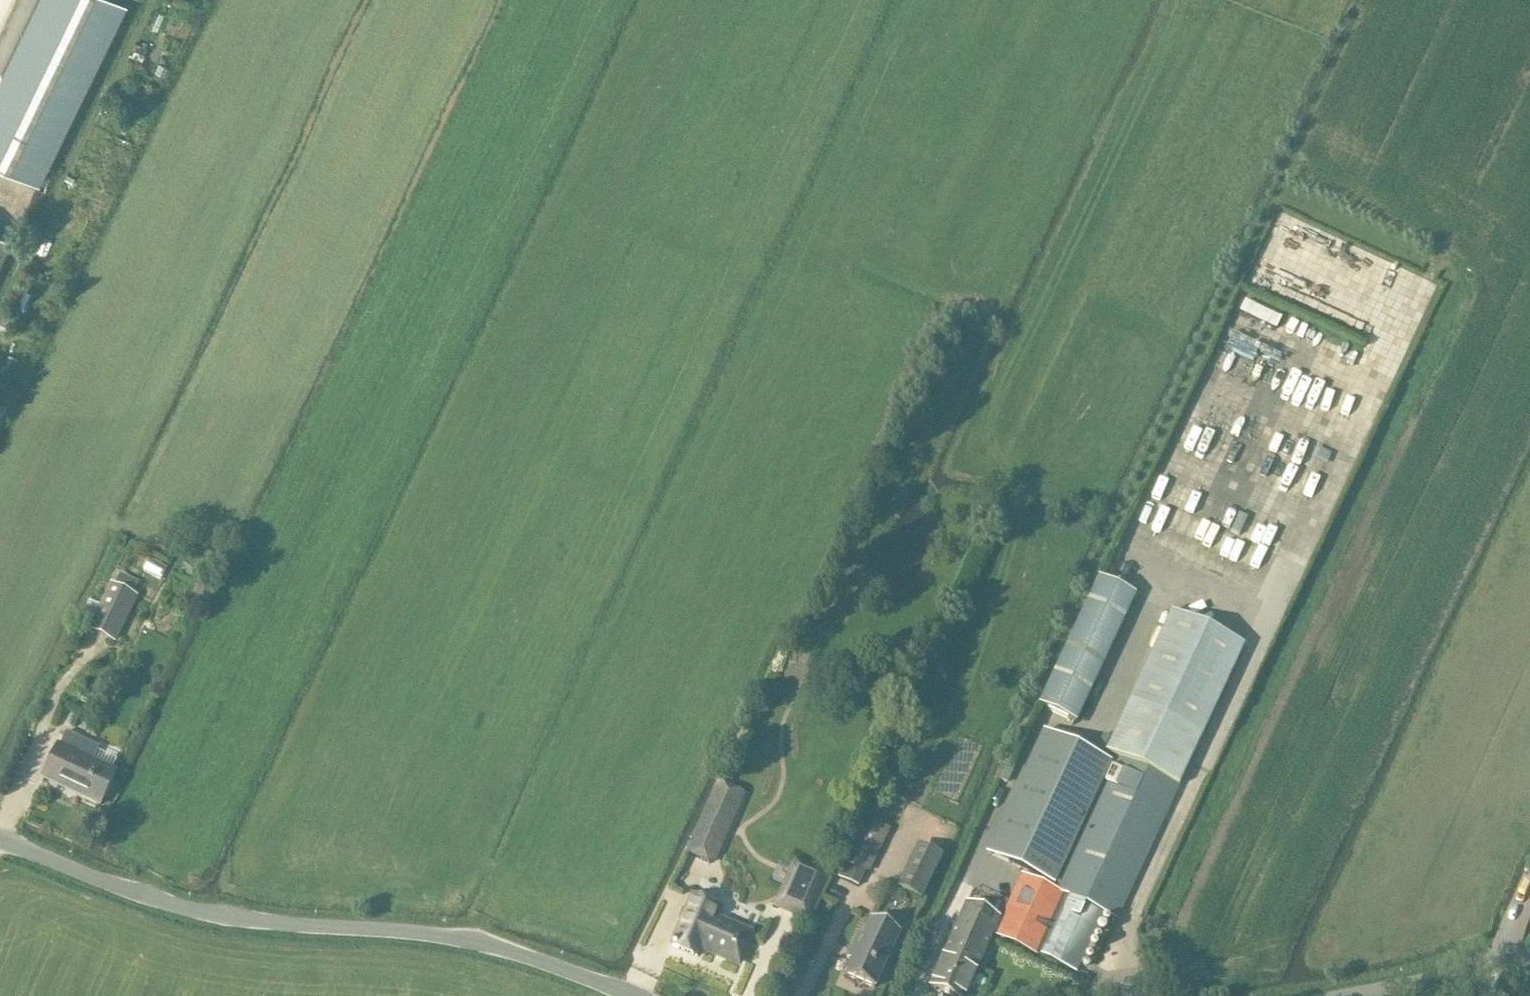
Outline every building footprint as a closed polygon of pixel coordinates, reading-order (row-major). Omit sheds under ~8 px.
[(0,75),(0,166),(37,184),(122,3),(117,0),(35,0),(0,75)] [(134,41),(129,54),(142,60),(147,47),(134,41)] [(11,239),(0,234),(0,262),(11,239)] [(1098,578),(1039,705),(1076,722),(1135,595),(1098,578)] [(112,585),(91,629),(114,640),(135,597),(112,585)] [(1171,611),(1105,752),(1179,786),(1243,644),(1171,611)] [(61,743),(59,743),(42,778),(100,806),(117,770),(94,759),(100,747),(66,731),(61,743)] [(1044,731),(987,854),(1055,886),(1086,819),(1088,820),(1055,890),(1022,875),(995,934),(1076,972),(1103,912),(1116,918),(1175,792),(1114,763),(1090,815),(1088,814),(1112,762),(1044,731)] [(721,779),(688,854),(710,863),(721,837),(715,835),(737,785),(721,779)] [(874,823),(854,862),(853,865),(845,862),(838,877),(857,886),(865,870),(868,872),(888,830),(874,823)] [(827,836),(836,840),(841,829),(831,825),(827,836)] [(917,844),(896,888),(921,900),(942,856),(917,844)] [(830,873),(794,857),(771,908),(807,924),(830,873)] [(691,894),(669,948),(700,960),(703,953),(741,969),(756,933),(717,917),(722,907),(691,894)] [(966,903),(956,925),(990,940),(1000,918),(966,903)] [(856,950),(851,960),(844,974),(874,988),(900,932),(871,918),(863,935),(858,932),(851,948),(856,950)] [(956,925),(943,955),(977,969),(990,940),(956,925)] [(977,969),(943,955),(929,987),(949,995),(965,995),(977,969)]
